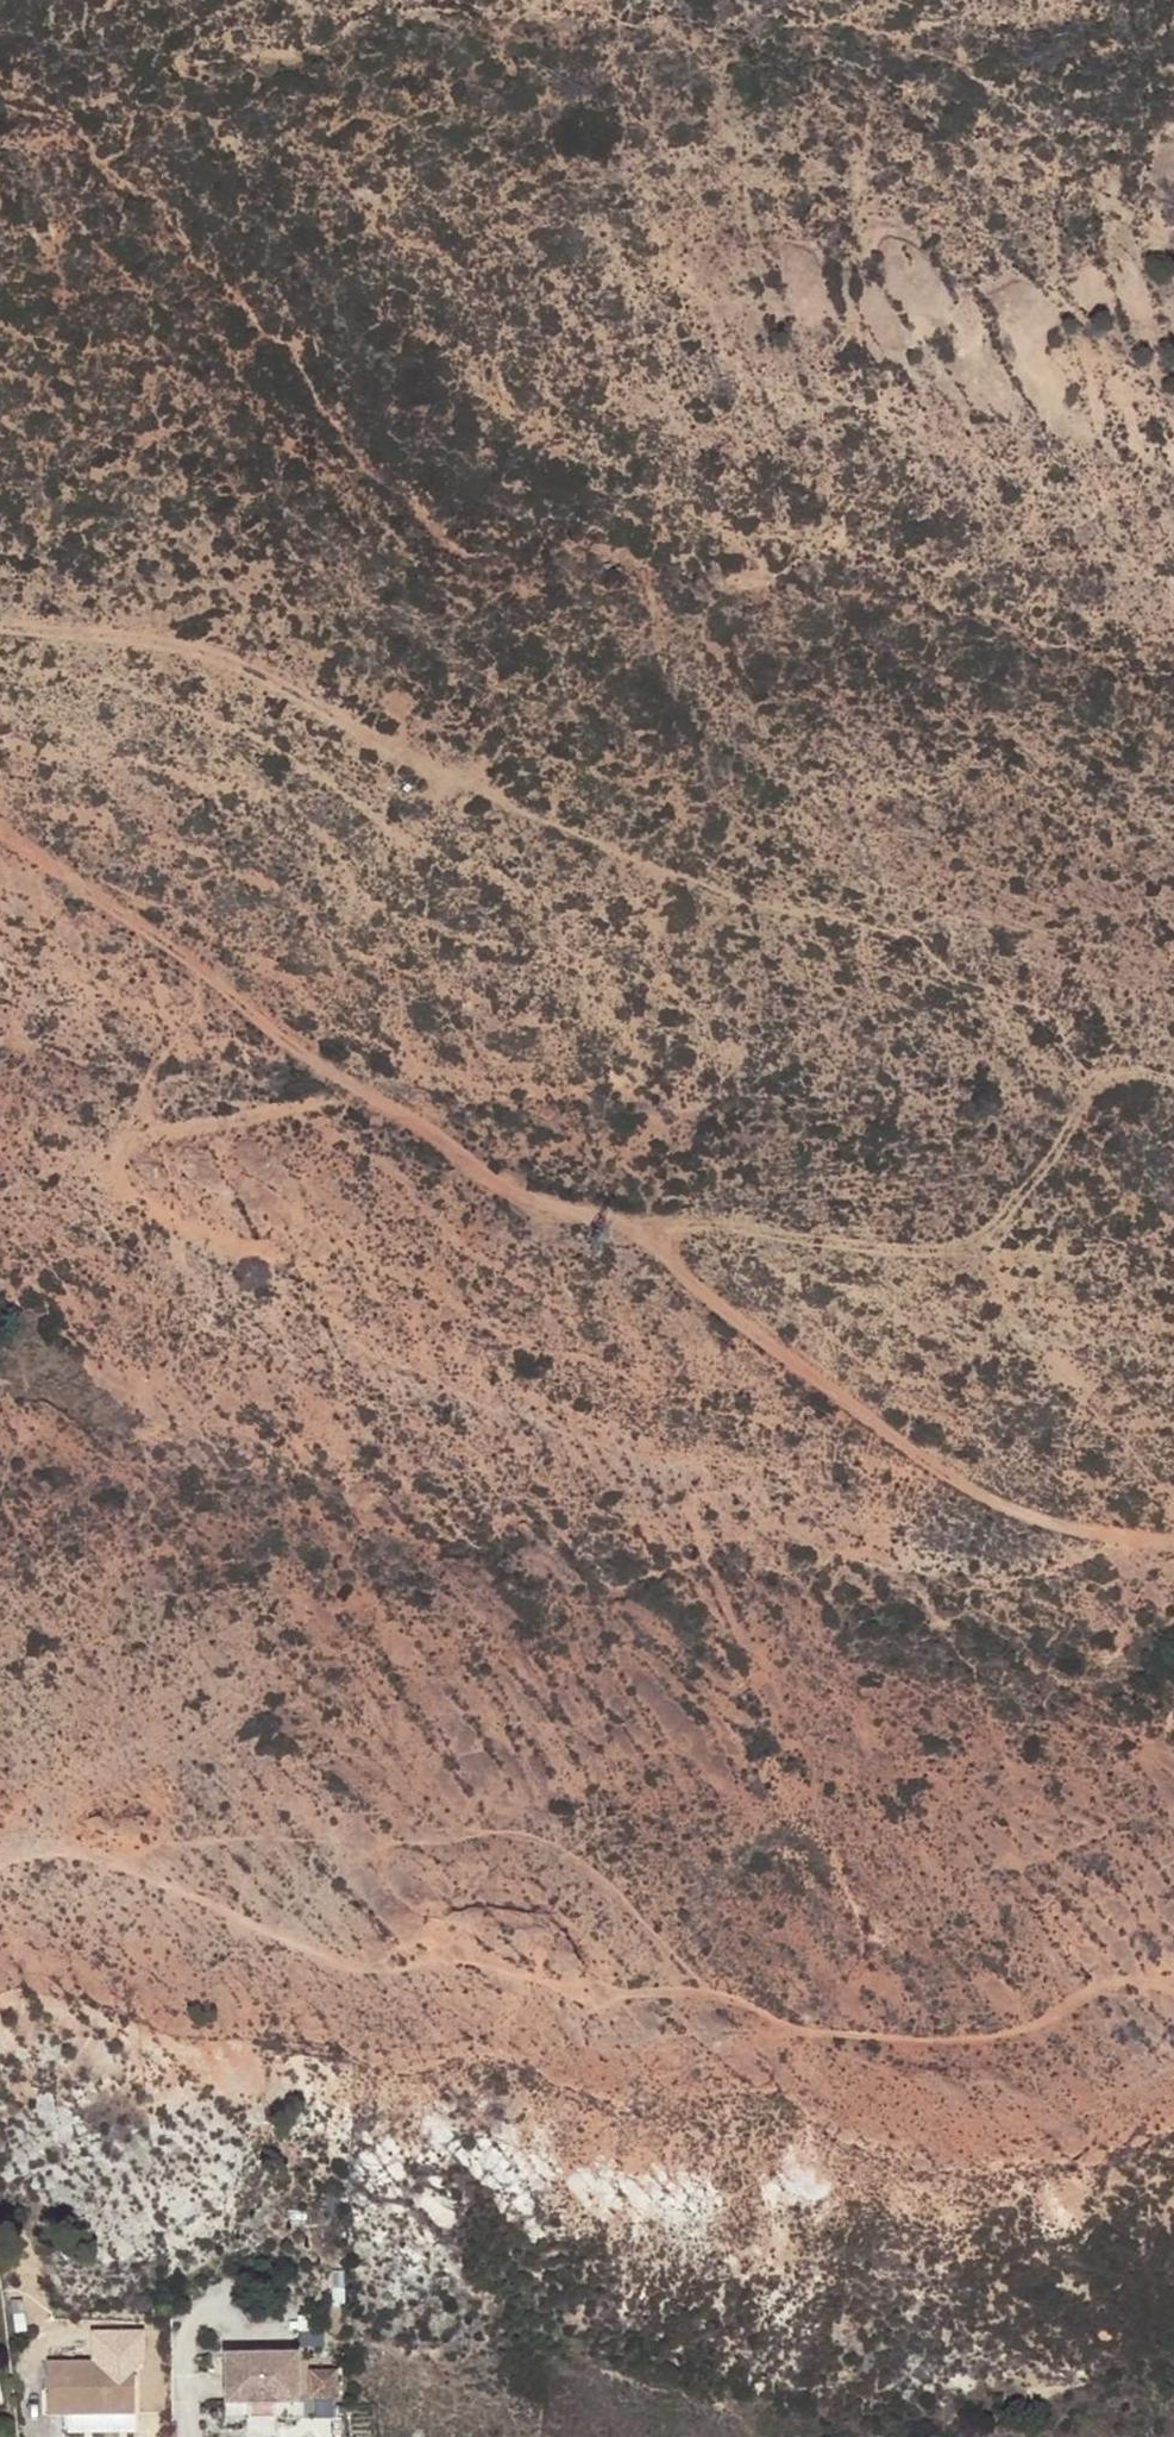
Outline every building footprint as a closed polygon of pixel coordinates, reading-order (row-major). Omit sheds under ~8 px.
[(243,2403),(270,2404),(294,2404),(293,2356),(220,2356),(219,2403),(243,2403)] [(42,2417),(130,2417),(127,2365),(41,2368),(42,2417)] [(333,2399),(333,2370),(303,2370),(304,2399),(333,2399)] [(268,2423),(270,2404),(243,2403),(243,2423),(268,2423)]
